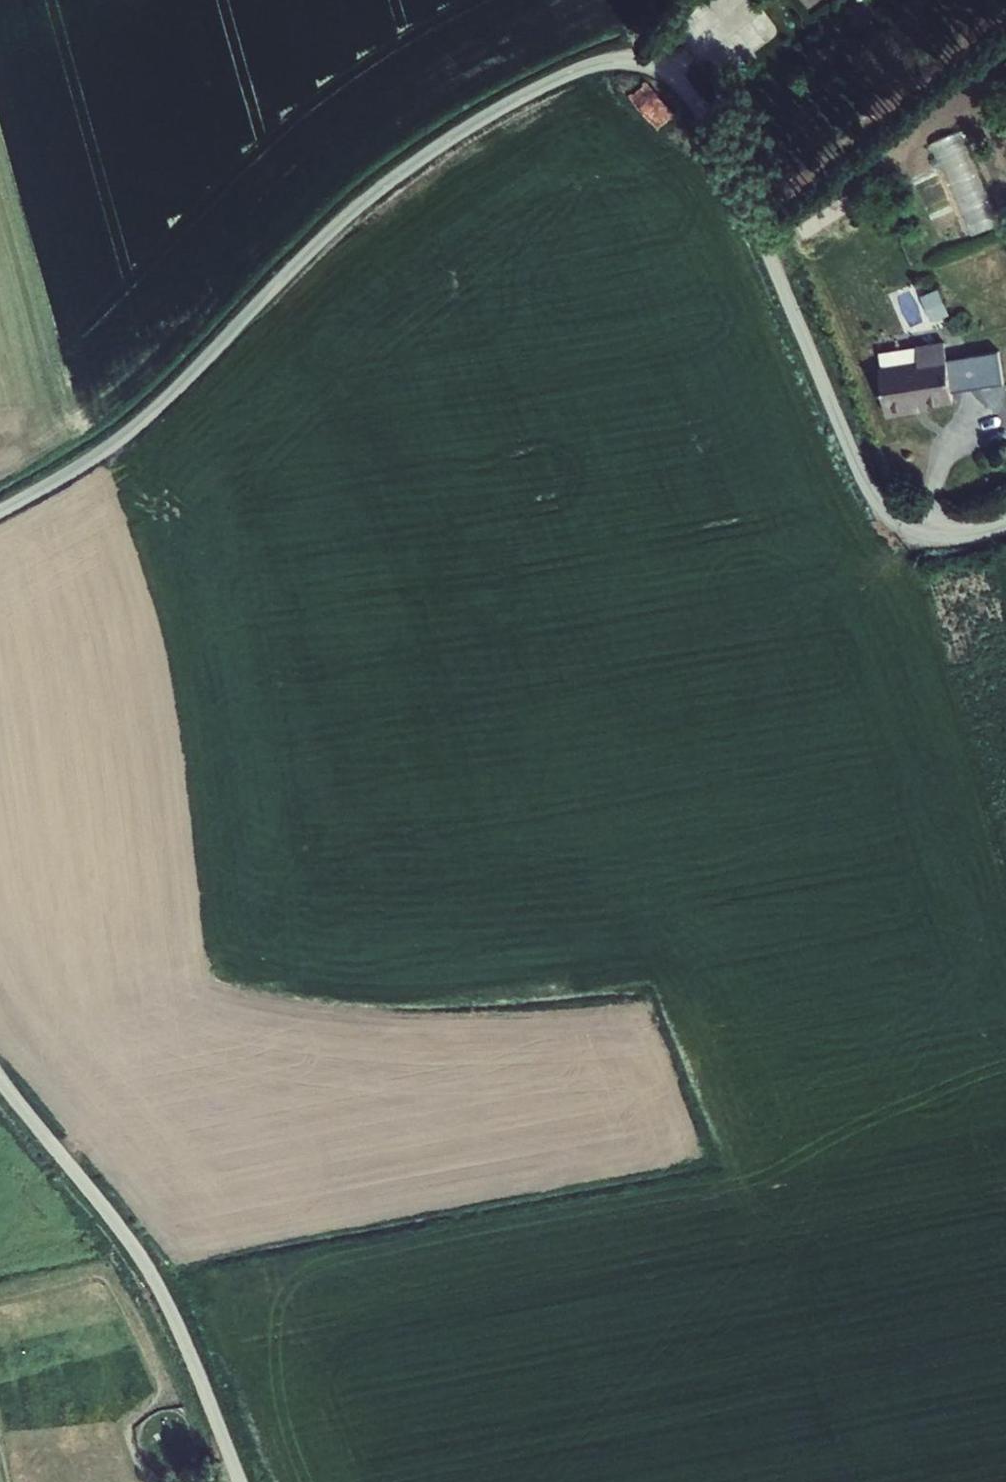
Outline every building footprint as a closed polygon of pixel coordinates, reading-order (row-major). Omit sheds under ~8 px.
[(677,121),(649,89),(631,105),(659,137),(677,121)] [(942,154),(967,206),(990,196),(965,144),(942,154)] [(926,303),(935,326),(949,320),(939,297),(926,303)] [(920,370),(881,376),(888,421),(917,417),(916,413),(955,407),(946,350),(918,354),(920,370)]
